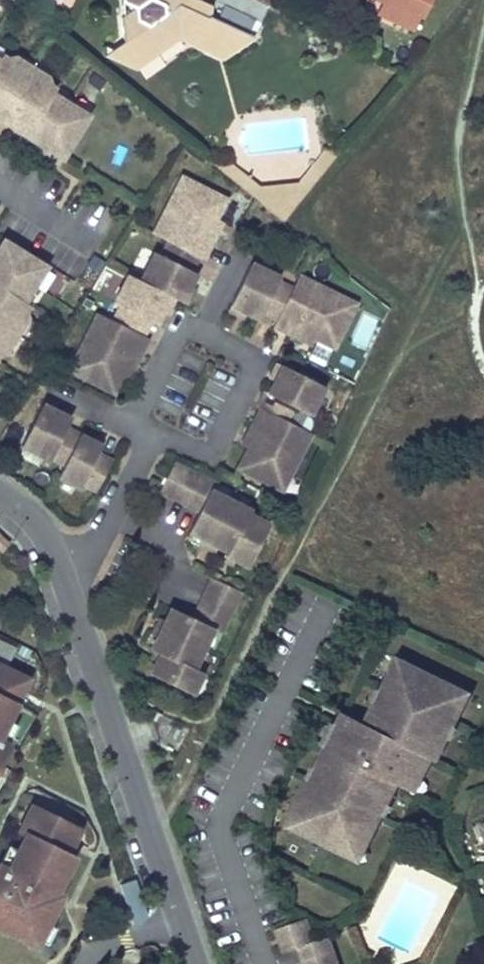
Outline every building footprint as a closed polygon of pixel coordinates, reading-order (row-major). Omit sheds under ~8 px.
[(209,17),(206,18),(168,1),(163,4),(154,0),(123,0),(125,17),(122,18),(125,44),(127,42),(154,56),(178,39),(221,58),(253,37),(248,34),(255,20),(255,19),(223,5),(216,20),(209,17)] [(163,4),(168,1),(206,18),(209,17),(210,7),(196,0),(154,0),(163,4)] [(215,2),(223,5),(255,19),(255,20),(259,22),(268,7),(255,0),(216,0),(215,2)] [(382,4),(377,16),(413,34),(420,20),(423,21),(433,0),(374,0),(382,4)] [(127,42),(125,44),(108,56),(136,69),(154,56),(127,42)] [(17,50),(10,61),(27,71),(44,82),(51,71),(17,50)] [(165,50),(142,66),(149,76),(172,60),(165,50)] [(4,85),(25,98),(9,123),(61,156),(86,114),(69,104),(51,93),(54,88),(44,82),(27,71),(10,61),(1,55),(0,55),(0,92),(4,85)] [(0,92),(0,118),(9,123),(25,98),(4,85),(0,92)] [(311,168),(259,174),(288,196),(311,168)] [(182,177),(173,193),(180,196),(188,180),(182,177)] [(82,357),(73,373),(111,392),(121,373),(125,366),(131,369),(162,310),(170,295),(176,298),(181,301),(196,273),(190,270),(198,256),(203,259),(218,229),(212,225),(215,218),(225,199),(188,180),(180,196),(173,193),(153,233),(168,241),(161,255),(154,252),(139,280),(127,274),(112,303),(118,307),(111,321),(96,313),(75,353),(82,357)] [(222,222),(215,218),(212,225),(218,229),(222,222)] [(3,341),(15,323),(20,315),(26,305),(21,302),(32,285),(43,267),(2,242),(0,245),(0,347),(3,341)] [(351,311),(335,303),(338,296),(297,276),(291,288),(277,281),(279,277),(250,263),(230,305),(259,319),(263,311),(277,318),(273,326),(303,341),(307,334),(313,338),(332,348),(351,311)] [(170,295),(162,310),(168,313),(176,298),(170,295)] [(338,296),(335,303),(351,311),(354,304),(338,296)] [(0,347),(0,350),(9,355),(30,322),(20,315),(15,323),(3,341),(0,347)] [(307,334),(303,341),(310,345),(313,338),(307,334)] [(82,357),(75,353),(67,369),(73,373),(82,357)] [(275,362),(268,378),(274,381),(282,365),(275,362)] [(295,372),(282,365),(274,381),(269,392),(264,390),(256,406),(258,407),(244,437),(251,440),(247,447),(238,466),(277,485),(285,469),(291,472),(311,431),(288,420),(295,405),(309,412),(322,385),(295,372)] [(125,366),(121,373),(128,376),(131,369),(125,366)] [(44,397),(41,403),(56,411),(59,405),(44,397)] [(41,403),(20,443),(48,458),(50,455),(63,462),(57,474),(79,485),(81,481),(96,488),(110,460),(96,453),(100,445),(93,441),(65,426),(69,417),(56,411),(41,403)] [(97,435),(93,441),(100,445),(103,438),(97,435)] [(251,440),(244,437),(241,443),(247,447),(251,440)] [(172,462),(158,489),(197,509),(187,531),(200,538),(215,545),(226,551),(224,554),(246,565),(266,524),(246,514),(248,510),(209,490),(213,483),(172,462)] [(285,469),(277,485),(283,488),(291,472),(285,469)] [(2,554),(11,545),(0,535),(0,552),(2,554)] [(200,538),(197,544),(211,551),(215,545),(200,538)] [(155,658),(148,672),(188,693),(199,671),(191,666),(200,647),(210,627),(217,631),(237,591),(210,577),(191,618),(169,607),(162,620),(155,634),(148,648),(158,653),(155,658)] [(156,617),(149,631),(155,634),(162,620),(156,617)] [(351,716),(345,728),(334,723),(328,736),(333,738),(328,746),(324,744),(313,766),(318,768),(313,777),(309,774),(291,811),(300,816),(294,828),(347,854),(351,844),(361,848),(379,812),(375,810),(379,801),(383,803),(394,781),(405,786),(410,776),(417,779),(428,756),(433,758),(445,735),(440,732),(461,690),(399,660),(378,702),(374,700),(363,722),(351,716)] [(6,681),(15,686),(22,673),(0,662),(0,692),(6,681)] [(0,692),(0,694),(15,702),(28,676),(22,673),(15,686),(6,681),(0,692)] [(6,719),(15,702),(0,694),(0,731),(6,719)] [(345,728),(351,716),(340,711),(334,723),(345,728)] [(333,738),(328,736),(324,744),(328,746),(333,738)] [(318,768),(313,766),(309,774),(313,777),(318,768)] [(410,776),(405,786),(412,790),(417,779),(410,776)] [(375,810),(379,812),(383,803),(379,801),(375,810)] [(15,829),(21,832),(34,805),(28,802),(15,829)] [(34,805),(21,832),(13,848),(4,866),(0,864),(0,929),(31,945),(35,938),(42,922),(44,923),(52,908),(47,905),(54,891),(72,855),(65,852),(58,848),(64,837),(71,840),(78,827),(34,805)] [(300,816),(291,811),(285,823),(294,828),(300,816)] [(64,837),(58,848),(65,852),(71,840),(64,837)] [(351,844),(347,854),(356,858),(361,848),(351,844)] [(54,891),(47,905),(52,908),(59,894),(54,891)] [(280,951),(293,946),(299,963),(334,963),(324,934),(310,939),(302,917),(272,927),(280,951)]
